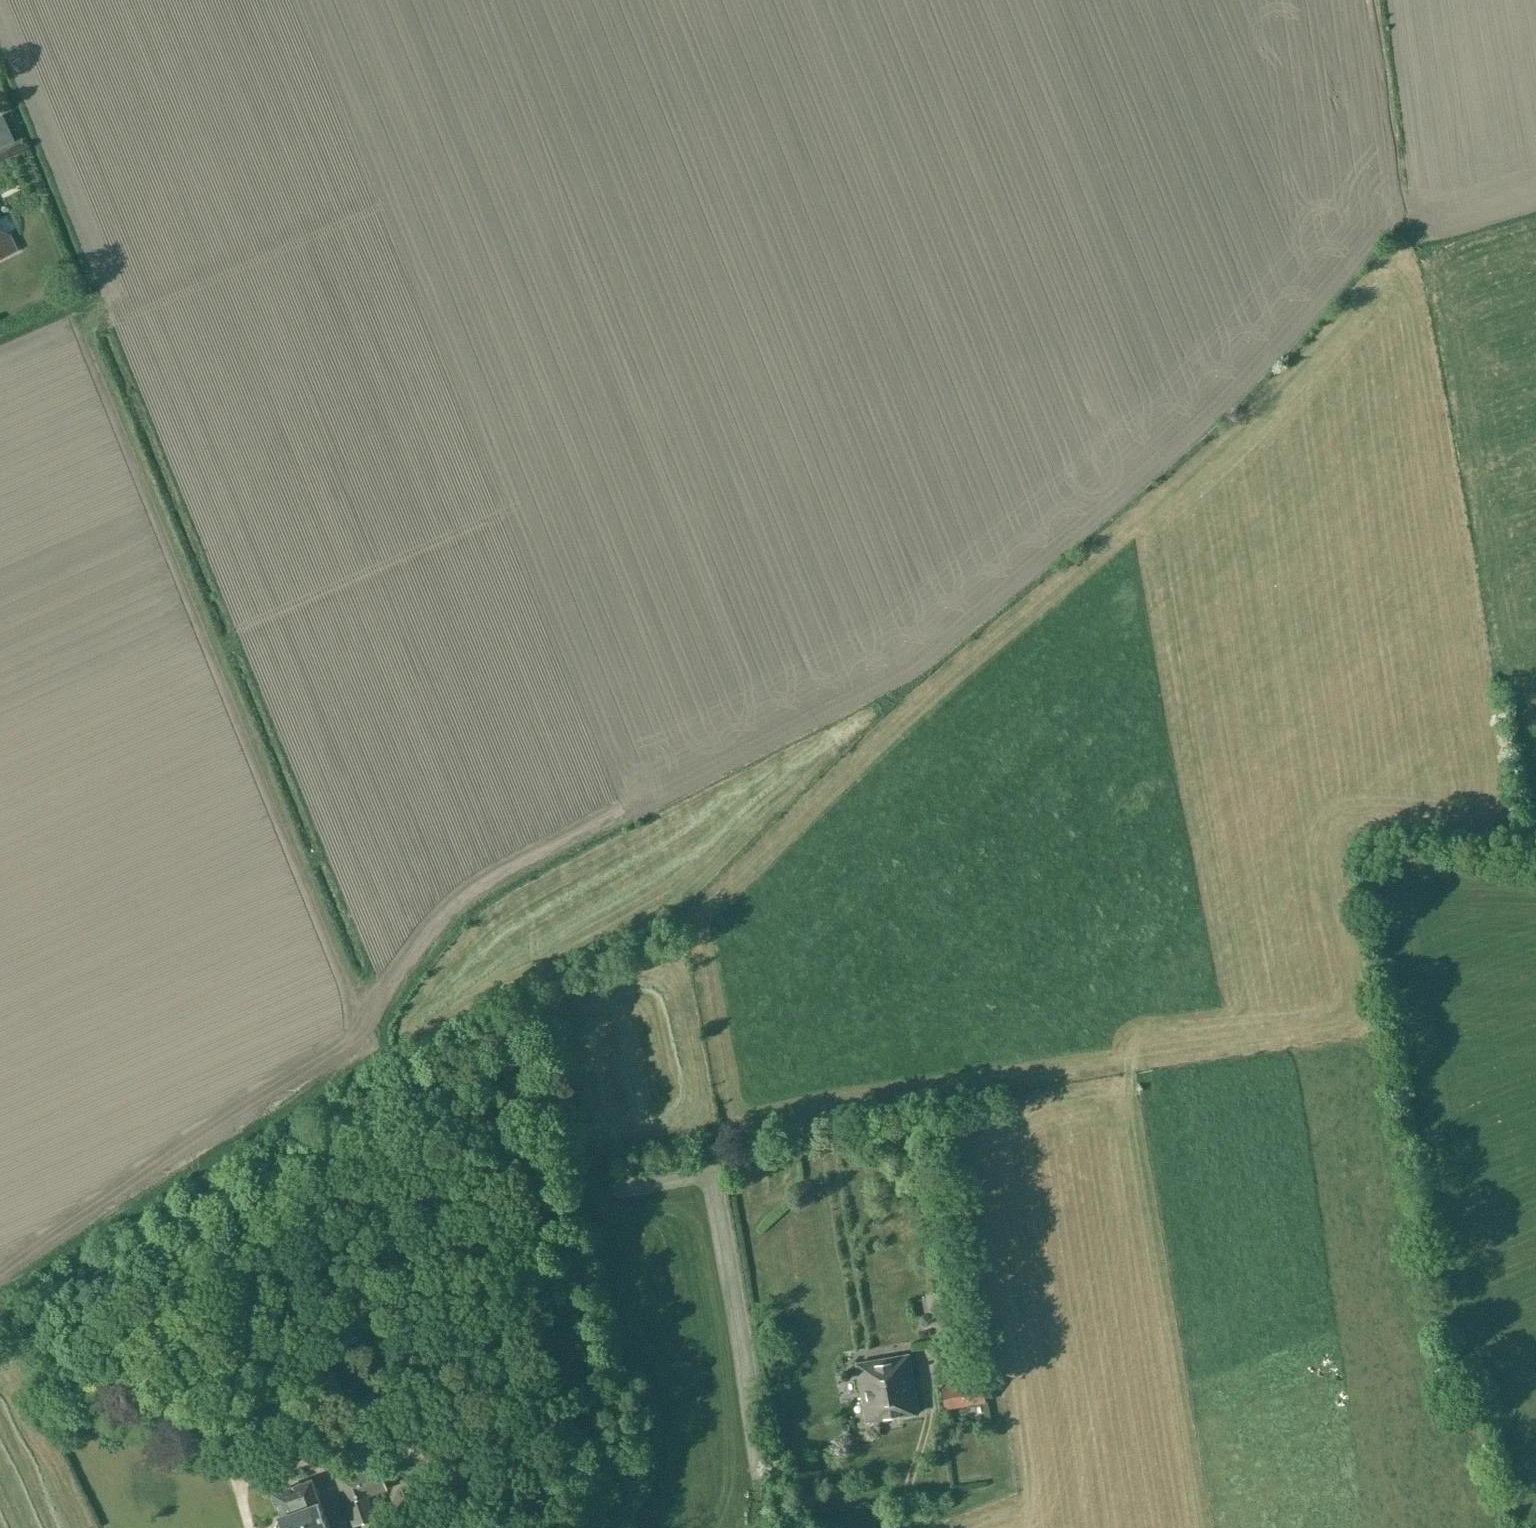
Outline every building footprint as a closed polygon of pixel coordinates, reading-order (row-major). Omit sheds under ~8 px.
[(15,249),(9,236),(0,240),(0,256),(15,249)] [(922,1298),(925,1317),(952,1313),(949,1291),(926,1294),(927,1297),(922,1298)] [(909,1353),(857,1362),(867,1420),(919,1411),(909,1353)] [(983,1378),(942,1385),(945,1407),(987,1400),(983,1378)] [(378,1461),(337,1475),(354,1525),(376,1517),(375,1514),(379,1512),(375,1501),(371,1502),(368,1495),(387,1488),(378,1461)] [(329,1525),(320,1498),(319,1499),(312,1478),(274,1491),(281,1511),(276,1523),(278,1527),(330,1527),(329,1526),(329,1525)]
